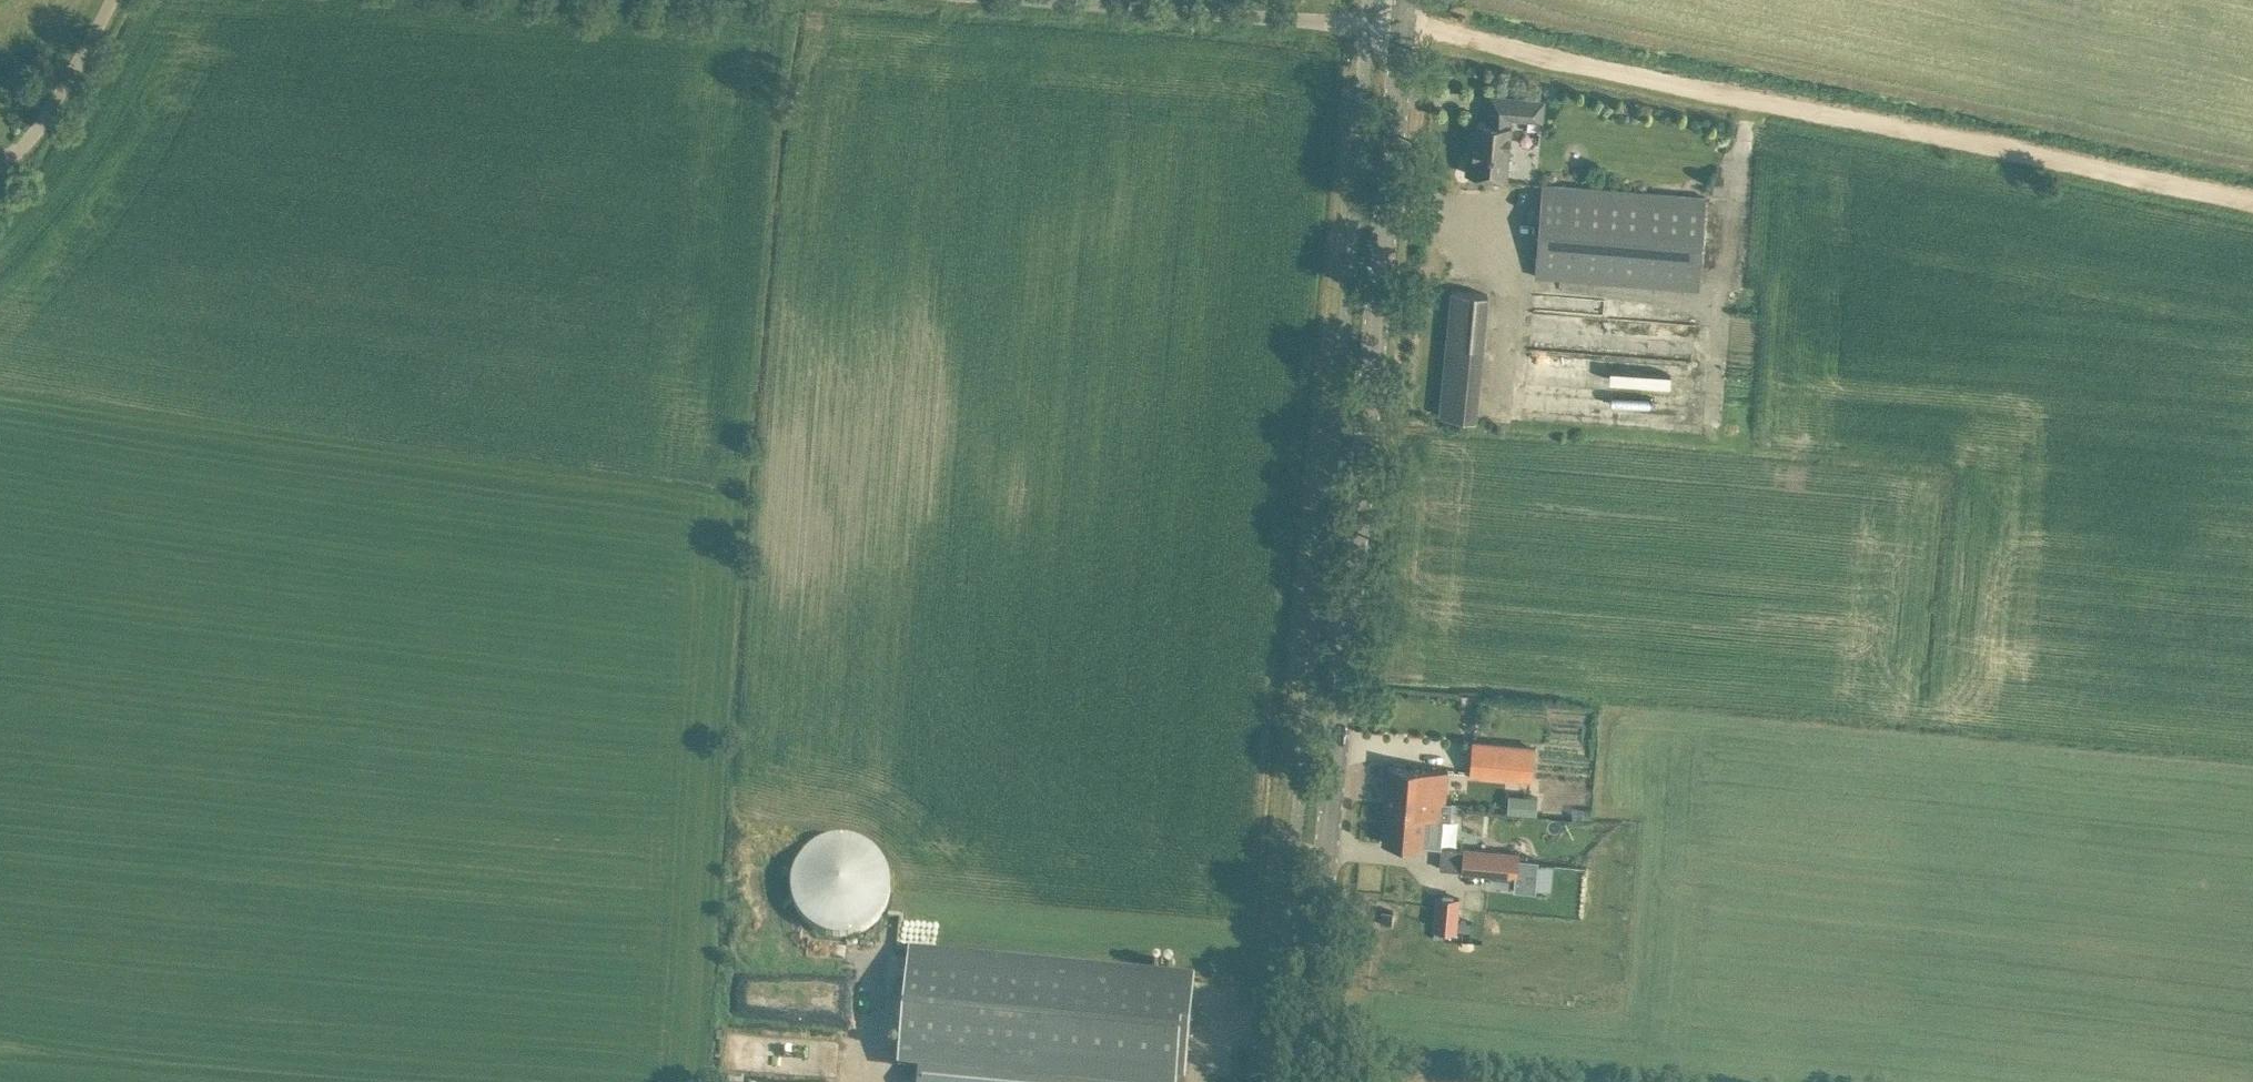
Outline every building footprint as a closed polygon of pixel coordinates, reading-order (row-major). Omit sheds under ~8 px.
[(1510,117),(1543,120),(1544,100),(1491,95),(1489,121),(1477,120),(1475,148),(1469,147),(1466,172),(1507,176),(1512,124),(1509,124),(1510,117)] [(1706,197),(1565,186),(1543,184),(1536,276),(1699,289),(1706,197)] [(1488,294),(1474,292),(1452,290),(1440,415),(1476,419),(1488,294)] [(1639,385),(1699,386),(1699,375),(1639,374),(1639,385)] [(1474,741),(1471,774),(1532,779),(1535,746),(1474,741)] [(1389,764),(1386,802),(1417,805),(1418,795),(1426,795),(1426,799),(1446,800),(1448,769),(1411,766),(1389,764)] [(1509,794),(1508,809),(1538,811),(1538,795),(1509,794)] [(1385,811),(1383,841),(1405,843),(1423,845),(1423,844),(1440,845),(1443,817),(1450,817),(1451,801),(1446,800),(1426,799),(1426,795),(1418,795),(1417,805),(1386,802),(1385,811)] [(1589,819),(1590,808),(1581,808),(1580,818),(1589,819)] [(1520,839),(1550,840),(1551,814),(1521,813),(1520,839)] [(840,935),(847,935),(855,933),(863,930),(870,926),(876,921),(881,915),(885,908),(888,901),(890,893),(891,886),(890,878),(889,871),(886,863),(882,857),(877,851),(871,845),(863,841),(855,838),(847,836),(839,836),(830,837),(822,840),(815,844),(808,849),(802,855),(797,862),(794,870),(792,878),(791,886),(792,895),(795,903),(798,911),(803,918),(809,924),(816,929),(824,932),(832,934),(840,935)] [(1442,847),(1440,868),(1462,870),(1515,875),(1514,888),(1536,890),(1539,858),(1519,856),(1519,853),(1465,848),(1442,847)] [(1437,903),(1434,927),(1457,929),(1459,905),(1460,898),(1437,896),(1437,903)] [(908,955),(898,1065),(920,1066),(918,1081),(1176,1081),(1177,1076),(1186,1077),(1194,982),(908,955)] [(745,1075),(728,1074),(727,1081),(744,1081),(745,1075)]
